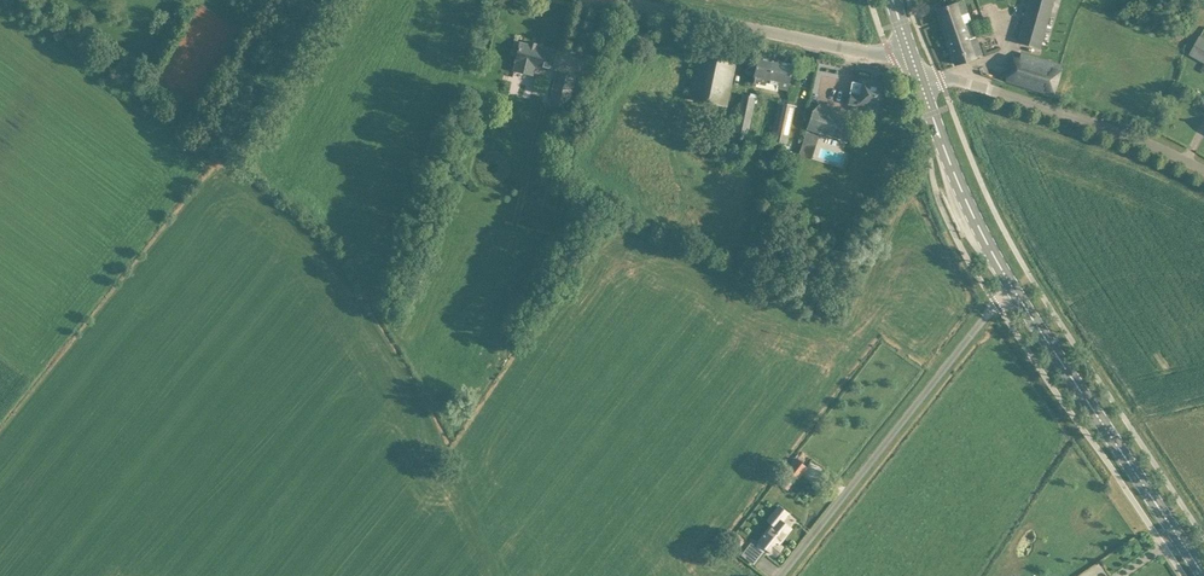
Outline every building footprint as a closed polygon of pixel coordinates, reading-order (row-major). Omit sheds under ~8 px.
[(955,64),(975,57),(975,56),(982,54),(976,37),(969,40),(964,23),(970,21),(963,0),(936,10),(955,64)] [(1043,35),(1053,0),(1028,0),(1017,41),(1040,47),(1043,35)] [(629,30),(627,39),(643,42),(645,33),(629,30)] [(1200,35),(1189,53),(1203,62),(1203,37),(1200,35)] [(533,75),(535,65),(550,69),(555,51),(520,42),(515,60),(517,61),(514,71),(533,75)] [(699,44),(696,56),(688,98),(726,106),(738,52),(699,44)] [(1053,95),(1062,65),(1020,53),(1019,59),(1012,57),(1005,81),(1053,95)] [(771,81),(775,60),(758,57),(752,85),(755,86),(756,82),(766,84),(766,80),(771,81)] [(793,64),(775,60),(771,81),(779,83),(778,87),(787,89),(793,64)] [(549,102),(568,107),(576,75),(557,70),(549,102)] [(859,103),(880,107),(880,105),(882,104),(883,100),(881,99),(884,86),(882,85),(882,83),(878,82),(876,84),(863,81),(862,84),(853,82),(848,104),(858,106),(859,103)] [(742,94),(734,132),(747,135),(756,97),(742,94)] [(778,102),(770,139),(787,143),(795,105),(778,102)] [(812,110),(807,127),(820,131),(847,140),(854,116),(843,112),(818,104),(812,110)] [(805,131),(802,143),(814,147),(818,135),(805,131)] [(806,182),(805,188),(813,190),(816,178),(801,175),(800,181),(806,182)] [(795,458),(785,470),(798,480),(807,467),(795,458)] [(786,513),(786,512),(778,506),(768,520),(773,524),(755,546),(751,543),(742,554),(754,563),(766,547),(775,554),(781,547),(778,544),(779,543),(778,543),(790,528),(778,519),(784,511),(786,513)]
